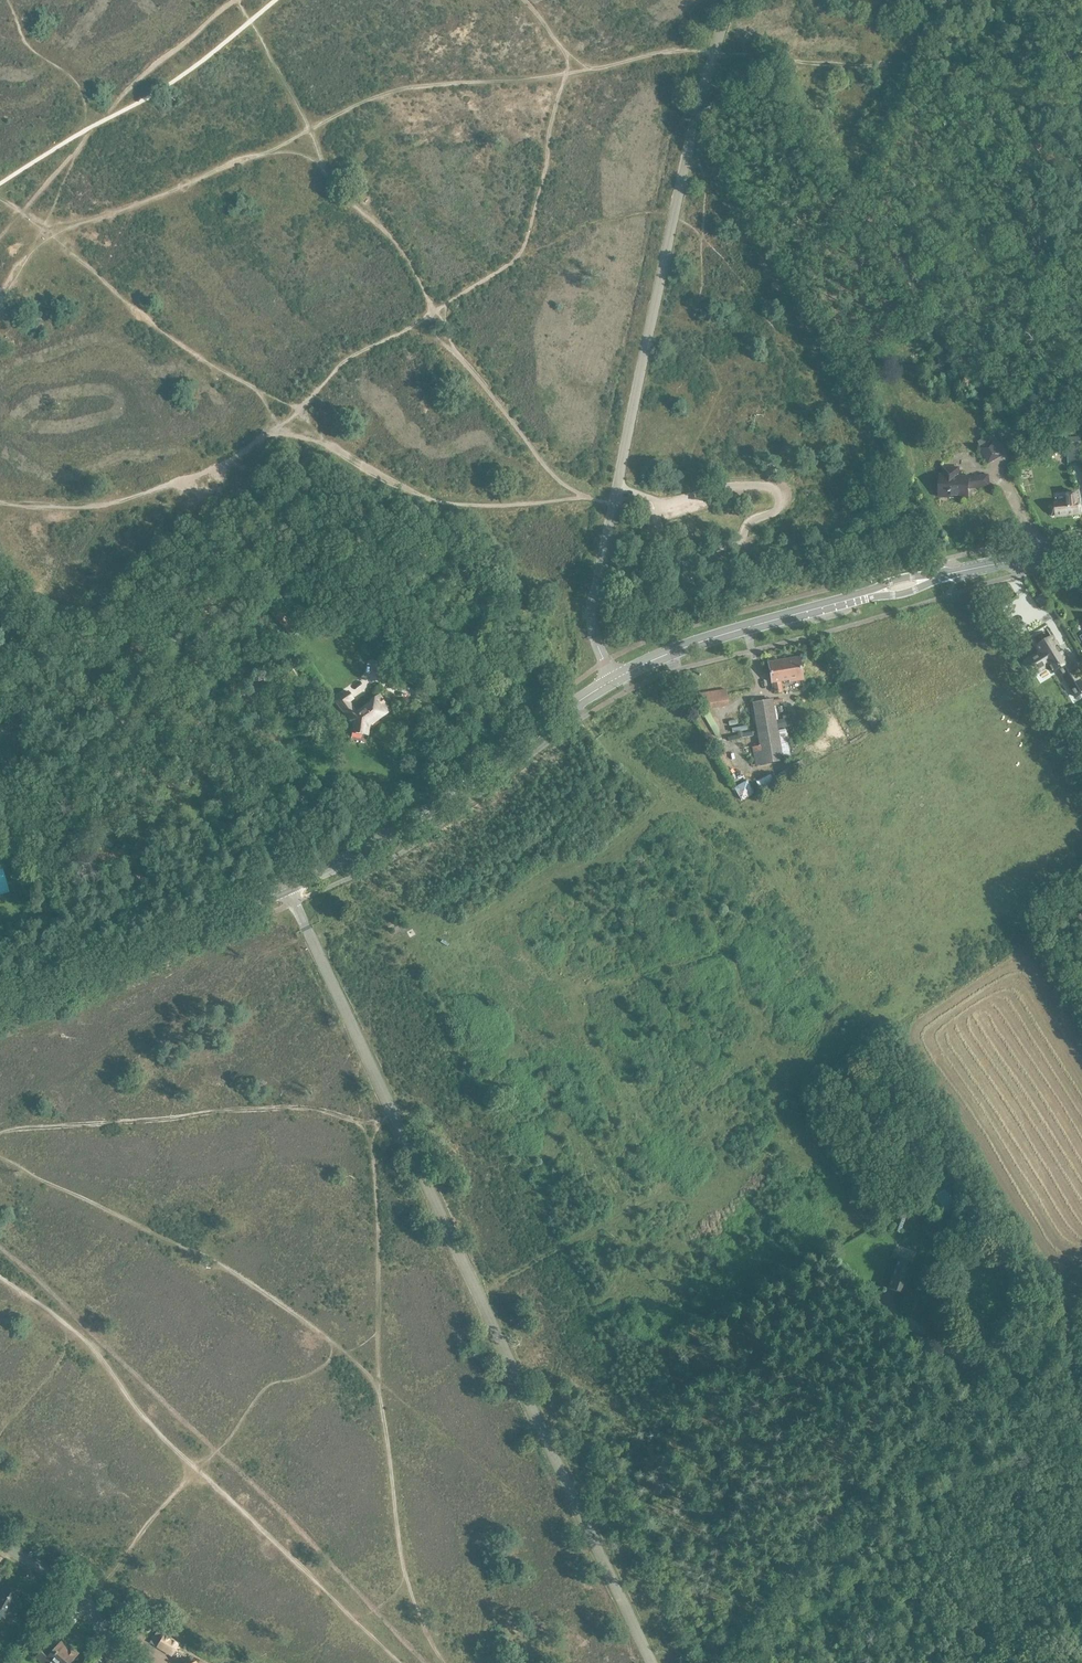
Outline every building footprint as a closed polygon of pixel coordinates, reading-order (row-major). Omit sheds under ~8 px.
[(979,425),(986,436),(993,432),(987,420),(979,425)] [(940,470),(956,498),(978,486),(972,475),(977,472),(978,474),(991,466),(973,436),(969,438),(968,438),(966,439),(967,439),(960,443),(969,458),(964,460),(962,457),(940,470)] [(1080,437),(1067,438),(1068,455),(1074,455),(1075,464),(1081,463),(1080,437)] [(1054,504),(1050,505),(1052,515),(1056,515),(1056,516),(1067,514),(1068,515),(1069,515),(1070,516),(1080,515),(1078,499),(1077,499),(1077,493),(1067,494),(1068,502),(1054,503),(1054,504)] [(1070,644),(1065,634),(1059,638),(1069,653),(1075,649),(1071,643),(1070,644)] [(1029,659),(1037,672),(1049,665),(1054,672),(1059,669),(1076,697),(1081,694),(1081,681),(1070,661),(1068,662),(1053,637),(1038,646),(1041,651),(1029,659)] [(790,682),(803,680),(799,657),(768,662),(772,683),(773,682),(775,693),(782,691),(780,681),(790,679),(790,682)] [(703,709),(728,705),(726,690),(701,694),(703,709)] [(353,698),(348,691),(335,701),(353,726),(352,733),(362,734),(362,729),(366,727),(369,728),(391,711),(384,703),(382,704),(379,701),(381,699),(378,695),(369,702),(370,703),(357,712),(349,702),(353,698)] [(772,700),(753,703),(760,746),(753,747),(756,765),(782,760),(772,700)] [(801,760),(789,767),(793,774),(806,767),(801,760)] [(741,800),(753,793),(746,781),(734,788),(741,800)] [(897,1216),(892,1230),(899,1233),(904,1219),(897,1216)] [(915,1264),(893,1256),(882,1286),(904,1294),(915,1264)] [(928,1468),(923,1473),(932,1482),(937,1477),(928,1468)] [(4,1617),(5,1614),(6,1615),(9,1611),(8,1610),(10,1606),(15,1608),(20,1599),(1,1587),(0,1590),(0,1615),(4,1617)] [(164,1635),(157,1647),(171,1655),(179,1643),(164,1635)] [(70,1646),(68,1648),(61,1642),(51,1654),(44,1648),(36,1657),(43,1662),(46,1662),(47,1661),(49,1662),(70,1662),(78,1653),(70,1646)]
